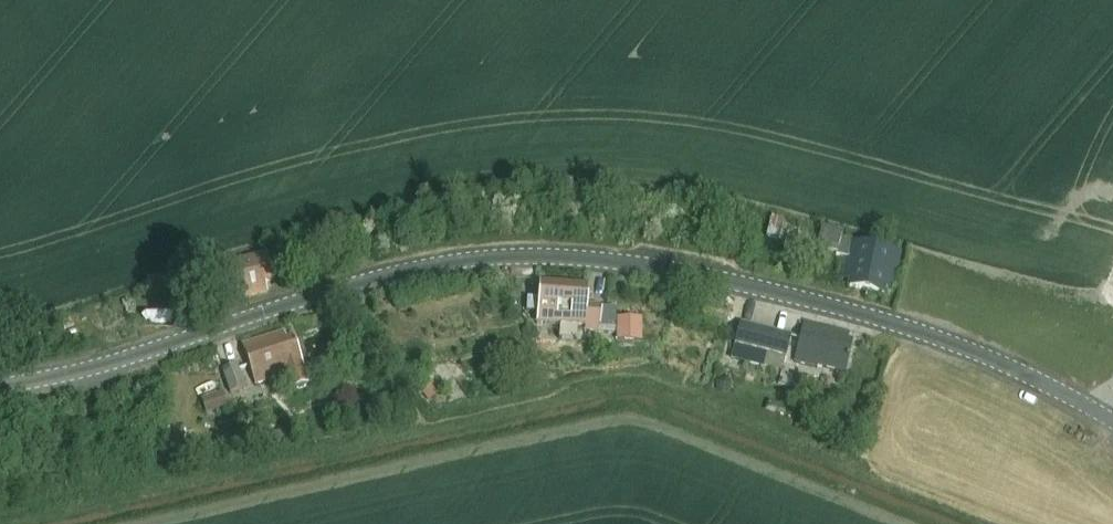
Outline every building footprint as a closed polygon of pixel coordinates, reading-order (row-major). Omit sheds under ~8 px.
[(772,218),(766,238),(778,241),(784,221),(772,218)] [(820,231),(816,250),(836,255),(835,257),(847,259),(843,278),(851,280),(849,287),(883,294),(885,287),(892,288),(899,255),(851,244),(852,241),(841,238),(842,232),(821,227),(820,231)] [(265,283),(273,281),(265,255),(217,269),(226,303),(267,292),(265,283)] [(529,297),(528,311),(538,312),(537,324),(560,326),(559,340),(577,342),(578,328),(586,328),(586,334),(598,335),(614,336),(616,308),(600,307),(588,306),(589,287),(540,283),(539,298),(529,297)] [(642,312),(617,312),(616,343),(642,344),(642,312)] [(741,323),(732,360),(764,368),(768,354),(786,358),(792,336),(741,323)] [(847,374),(854,343),(849,342),(851,335),(806,325),(797,363),(847,374)] [(242,345),(255,386),(285,376),(290,391),(310,384),(293,336),(286,339),(284,332),(242,345)] [(230,394),(245,389),(237,366),(222,371),(230,394)] [(785,367),(784,382),(797,383),(799,368),(785,367)] [(729,377),(717,383),(723,396),(730,392),(733,385),(729,377)] [(206,414),(228,407),(223,391),(201,399),(206,414)]
